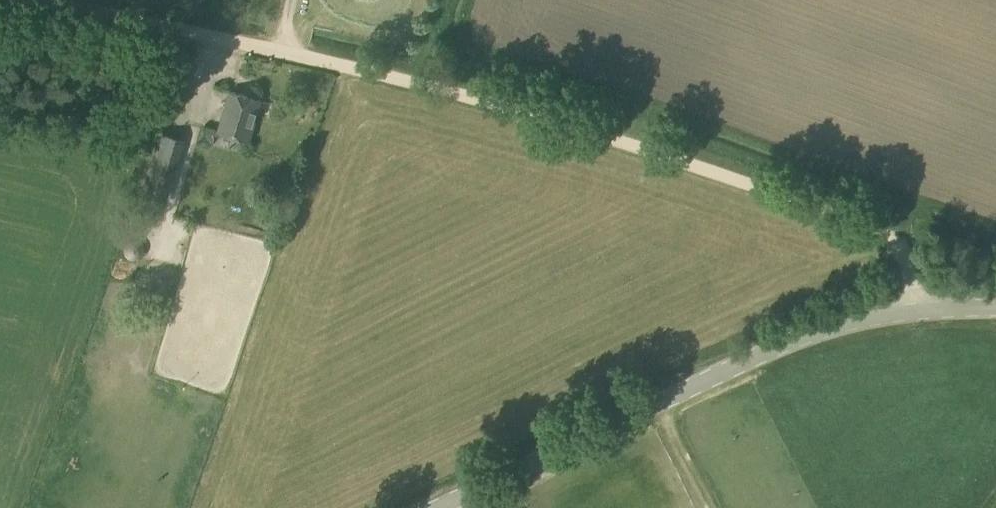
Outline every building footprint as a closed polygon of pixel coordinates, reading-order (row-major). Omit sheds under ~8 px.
[(250,141),(261,101),(229,91),(217,132),(250,141)] [(167,203),(185,140),(159,132),(141,195),(167,203)] [(144,221),(132,217),(129,231),(141,235),(144,221)]
